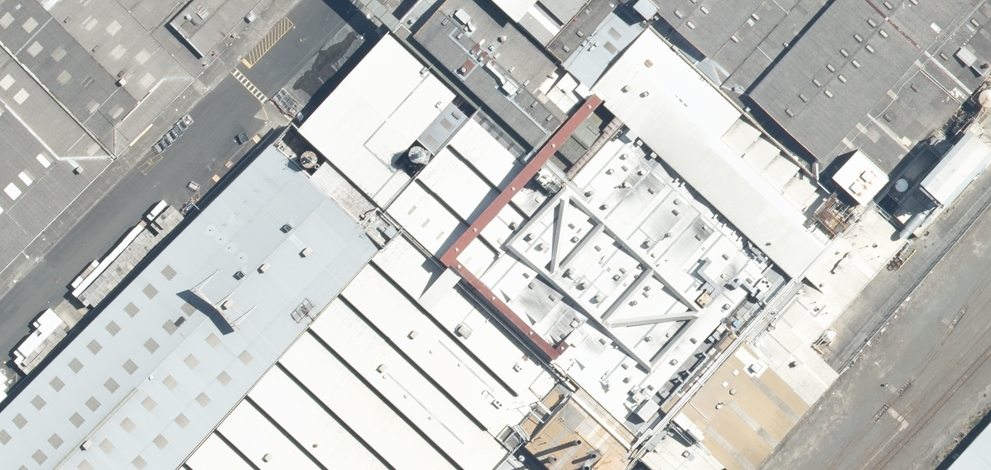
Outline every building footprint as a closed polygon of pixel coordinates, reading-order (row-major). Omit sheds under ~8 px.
[(278,0),(0,0),(0,280),(278,0)] [(523,169),(577,112),(530,69),(527,66),(457,0),(450,0),(399,54),(523,169)] [(527,66),(590,0),(457,0),(527,66)] [(577,112),(603,136),(781,298),(845,229),(594,0),(530,69),(577,112)] [(632,12),(854,213),(990,63),(990,0),(643,0),(632,12)] [(282,148),(385,245),(415,273),(507,176),(373,51),(282,148)] [(549,397),(629,469),(737,469),(814,386),(753,329),(781,299),(781,298),(603,136),(447,304),(549,397)] [(369,263),(257,157),(0,418),(0,469),(181,469),(369,263)] [(181,469),(486,469),(504,450),(525,469),(619,469),(623,466),(549,397),(447,304),(415,273),(385,245),(369,263),(181,469)] [(943,469),(990,469),(990,418),(943,469)]
